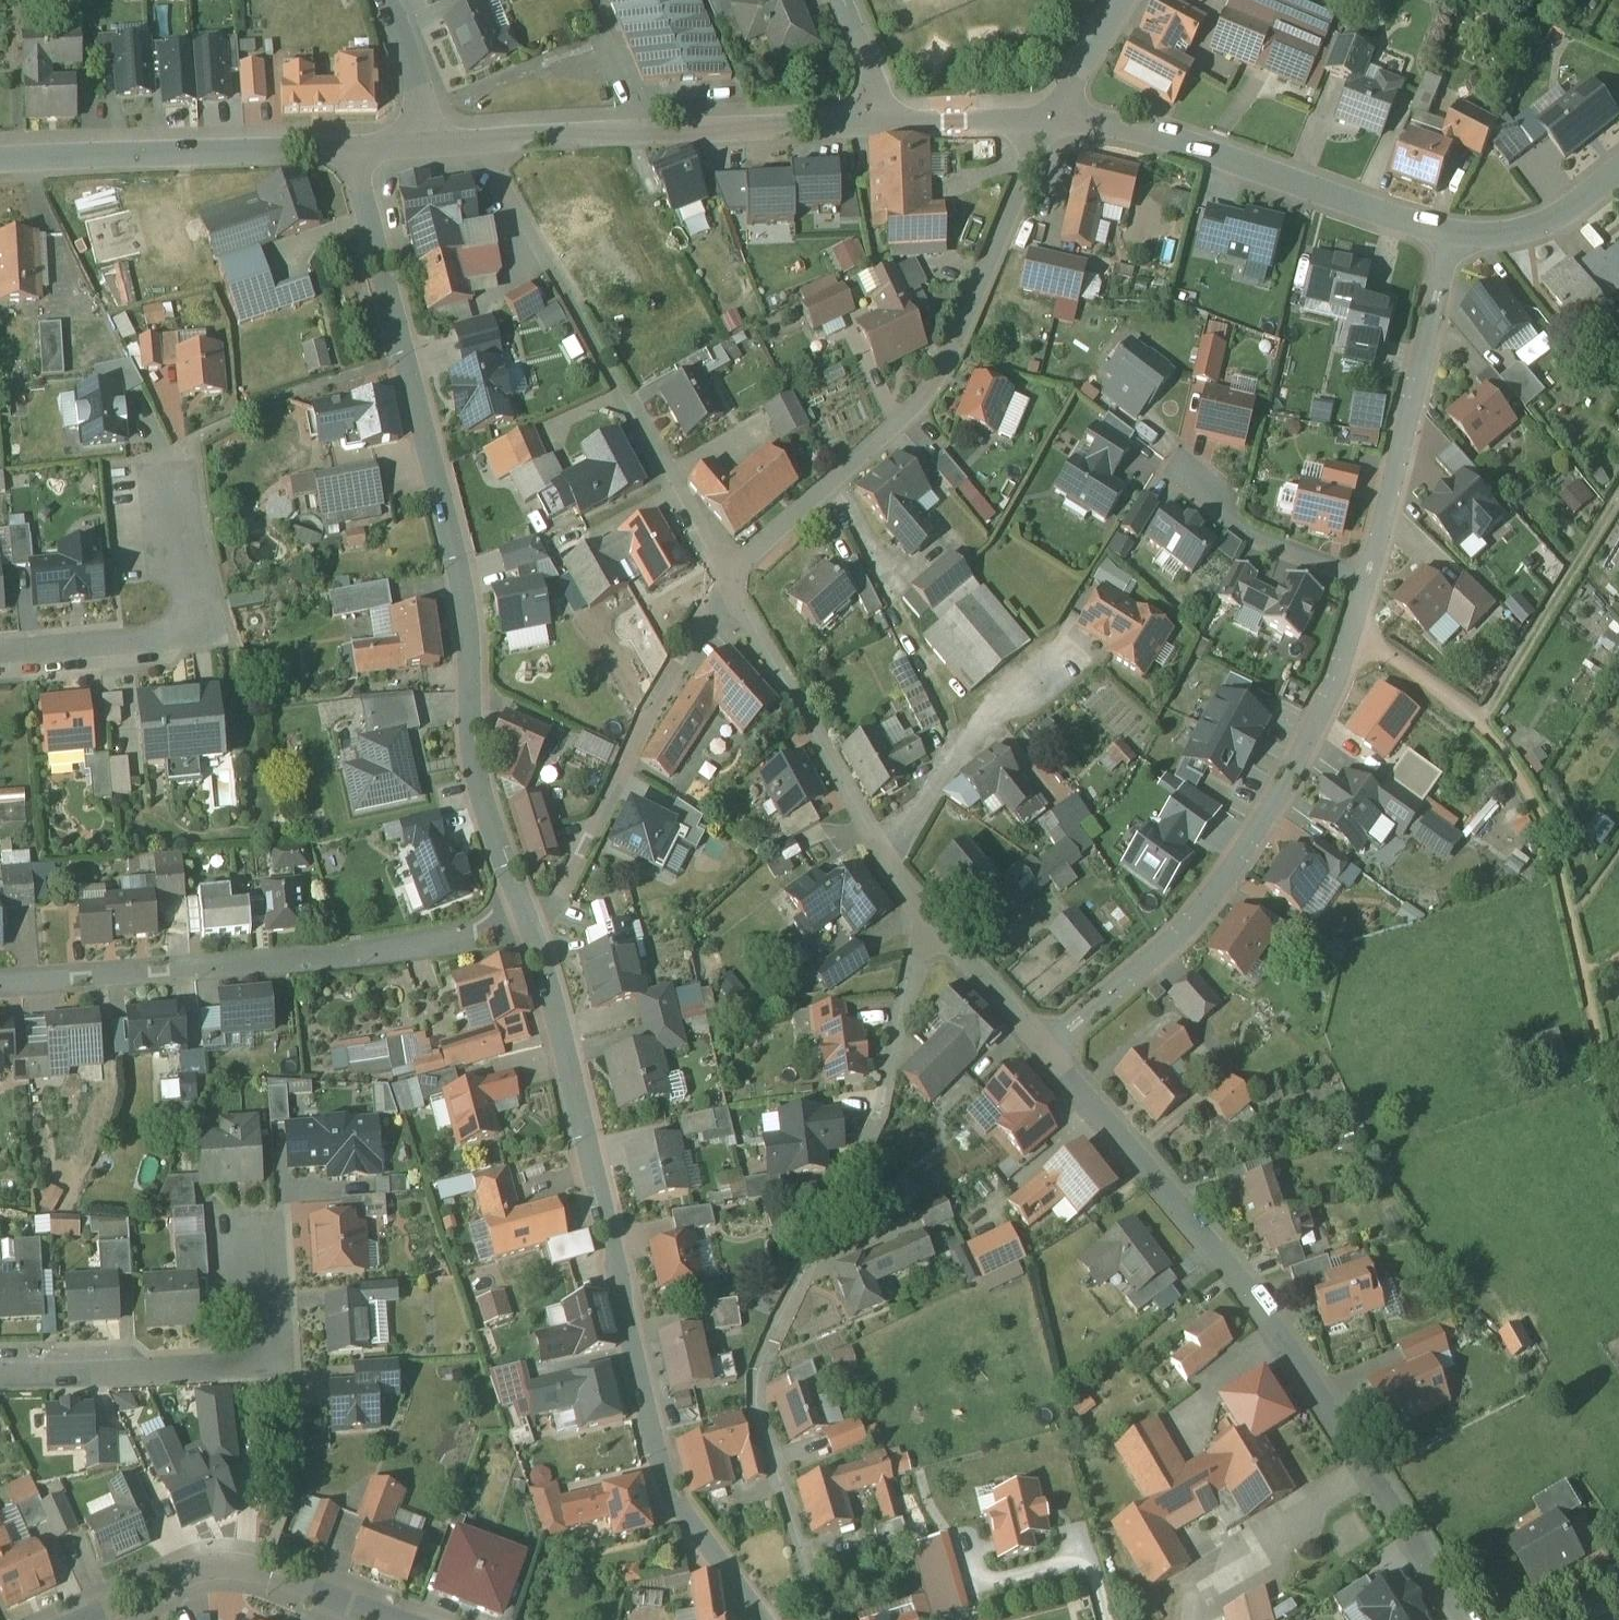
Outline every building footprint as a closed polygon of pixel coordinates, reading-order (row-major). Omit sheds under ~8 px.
[(698,0),(609,0),(644,84),(731,80),(732,79),(698,0)] [(707,1),(718,26),(737,17),(734,10),(747,5),(745,0),(709,0),(707,1)] [(734,10),(737,17),(748,42),(750,41),(748,37),(766,29),(778,60),(814,44),(802,15),(801,15),(795,0),(758,0),(747,5),(734,10)] [(1165,0),(1158,0),(1143,29),(1187,53),(1204,22),(1165,0)] [(1283,0),(1228,0),(1209,51),(1303,87),(1330,18),(1283,0)] [(484,6),(444,23),(466,75),(507,58),(505,55),(518,49),(510,30),(497,36),(484,6)] [(1187,53),(1143,29),(1135,43),(1134,42),(1116,76),(1171,106),(1190,71),(1180,66),(1187,53)] [(80,36),(24,38),(25,67),(50,67),(81,65),(80,36)] [(116,36),(92,38),(100,72),(118,70),(116,45),(117,45),(116,36)] [(225,74),(240,73),(239,66),(237,39),(221,40),(222,49),(223,49),(225,74)] [(117,45),(116,45),(118,70),(119,97),(150,95),(149,80),(147,46),(147,43),(117,45)] [(1371,55),(1336,43),(1324,74),(1349,82),(1349,81),(1359,85),(1371,55)] [(162,45),(147,46),(149,80),(163,79),(161,53),(163,53),(162,45)] [(222,49),(192,51),(196,103),(227,101),(225,74),(223,49),(222,49)] [(163,53),(161,53),(163,79),(164,105),(196,103),(192,51),(163,53)] [(376,63),(335,64),(335,84),(336,112),(378,112),(377,103),(377,90),(376,63)] [(262,64),(239,66),(240,73),(242,102),(264,101),(262,64)] [(50,67),(25,67),(26,120),(77,119),(76,81),(51,82),(50,67)] [(1453,88),(1426,77),(1411,113),(1438,124),(1448,101),(1453,88)] [(1359,85),(1349,81),(1349,82),(1335,120),(1348,125),(1349,123),(1382,135),(1400,86),(1379,78),(1374,91),(1359,85)] [(1593,82),(1539,124),(1566,159),(1586,143),(1585,142),(1618,115),(1593,82)] [(335,84),(282,86),(283,114),(336,112),(335,84)] [(1500,127),(1461,106),(1448,101),(1438,124),(1449,128),(1439,147),(1452,151),(1456,143),(1474,152),(1457,184),(1466,189),(1491,143),(1500,127)] [(1532,149),(1506,116),(1500,127),(1491,143),(1510,166),(1532,149)] [(1439,147),(1409,136),(1395,177),(1439,193),(1453,152),(1452,151),(1439,147)] [(946,247),(944,209),(927,210),(924,144),(873,146),(876,215),(887,214),(888,249),(946,247)] [(662,164),(651,169),(660,191),(663,190),(672,213),(677,211),(699,202),(704,200),(696,178),(698,176),(688,154),(675,159),(673,154),(660,160),(662,164)] [(1137,172),(1081,159),(1071,199),(1072,199),(1102,206),(1128,212),(1137,172)] [(793,171),(745,172),(749,231),(811,229),(810,220),(857,216),(855,161),(792,162),(793,171)] [(1192,179),(1172,174),(1167,196),(1187,201),(1192,179)] [(303,176),(258,192),(267,218),(276,241),(276,242),(320,226),(303,176)] [(430,184),(421,178),(398,182),(400,195),(400,196),(400,195),(409,242),(411,242),(478,230),(478,228),(470,183),(471,183),(471,181),(431,188),(430,184)] [(1102,206),(1072,199),(1061,243),(1091,250),(1102,206)] [(699,202),(677,211),(682,225),(705,216),(699,202)] [(1221,258),(1230,221),(1231,217),(1207,211),(1197,252),(1221,258)] [(1230,221),(1221,258),(1270,269),(1281,222),(1243,213),(1240,224),(1230,221)] [(247,214),(206,228),(218,261),(256,248),(276,241),(267,218),(256,222),(254,217),(249,219),(247,214)] [(478,230),(411,242),(417,266),(462,259),(469,285),(496,280),(501,274),(493,226),(478,228),(478,230)] [(0,237),(0,304),(40,302),(36,235),(0,237)] [(868,261),(860,240),(835,250),(843,271),(868,261)] [(256,248),(218,261),(226,285),(266,274),(256,248)] [(128,250),(102,253),(105,292),(131,289),(128,250)] [(1601,252),(1588,262),(1614,296),(1618,292),(1618,275),(1608,261),(1601,252)] [(1608,261),(1618,275),(1618,252),(1608,261)] [(1086,268),(1028,254),(1020,291),(1078,305),(1086,268)] [(1368,270),(1314,257),(1304,300),(1351,311),(1357,312),(1360,301),(1368,270)] [(462,259),(417,266),(429,313),(473,302),(469,285),(462,259)] [(1614,296),(1588,262),(1578,270),(1604,303),(1614,296)] [(911,263),(897,271),(908,293),(922,286),(911,263)] [(1578,270),(1573,263),(1544,285),(1585,338),(1613,316),(1604,303),(1578,270)] [(860,328),(879,369),(924,348),(906,310),(911,308),(894,272),(869,284),(885,316),(860,328)] [(271,290),(266,274),(226,285),(228,307),(238,325),(315,299),(309,277),(271,290)] [(819,285),(801,293),(806,305),(824,296),(819,285)] [(529,286),(505,301),(520,325),(544,310),(529,286)] [(1499,286),(1466,311),(1496,351),(1529,326),(1499,286)] [(806,305),(802,307),(814,331),(855,312),(843,287),(824,296),(806,305)] [(1392,308),(1360,301),(1357,312),(1351,311),(1342,348),(1380,357),(1392,308)] [(491,320),(456,329),(465,366),(501,356),(491,320)] [(63,325),(40,326),(44,379),(67,377),(63,325)] [(1227,330),(1210,326),(1206,343),(1223,348),(1227,330)] [(179,338),(159,340),(162,370),(180,369),(178,352),(180,352),(179,338)] [(159,340),(142,341),(143,358),(144,372),(162,370),(159,340)] [(325,342),(304,347),(310,373),(330,368),(325,342)] [(731,342),(707,356),(711,366),(715,373),(730,365),(740,359),(731,342)] [(1171,375),(1129,342),(1101,376),(1109,382),(1144,409),(1171,375)] [(1206,343),(1201,342),(1192,379),(1215,384),(1224,348),(1223,348),(1206,343)] [(180,352),(178,352),(180,369),(183,399),(223,395),(219,348),(180,352)] [(706,354),(675,371),(681,382),(698,372),(699,373),(711,366),(707,356),(706,354)] [(143,358),(130,360),(136,372),(144,372),(143,358)] [(130,360),(94,365),(97,392),(125,389),(126,398),(145,388),(136,372),(130,360)] [(499,364),(453,376),(457,393),(452,394),(458,419),(463,417),(468,434),(514,422),(508,399),(505,400),(500,381),(503,380),(499,364)] [(681,382),(662,393),(687,438),(723,418),(703,380),(715,373),(711,366),(699,373),(698,372),(681,382)] [(1517,398),(1492,368),(1477,381),(1488,393),(1489,392),(1504,410),(1517,398)] [(1012,394),(976,379),(958,419),(994,435),(1012,394)] [(1134,421),(1144,409),(1109,382),(1100,394),(1134,421)] [(126,398),(125,389),(97,392),(78,393),(83,452),(130,448),(126,398)] [(1253,401),(1207,390),(1197,434),(1220,440),(1220,443),(1242,448),(1253,401)] [(1488,393),(1473,406),(1470,402),(1451,418),(1480,453),(1515,424),(1504,410),(1489,392),(1488,393)] [(792,395),(766,408),(784,442),(810,429),(792,395)] [(356,399),(353,400),(361,438),(363,448),(399,441),(390,396),(357,402),(356,399)] [(1387,402),(1375,399),(1369,422),(1381,425),(1387,402)] [(340,406),(314,411),(321,446),(361,438),(353,400),(339,403),(340,406)] [(1317,404),(1313,423),(1331,427),(1335,407),(1317,404)] [(1350,429),(1352,413),(1335,411),(1333,427),(1350,429)] [(1134,436),(1108,416),(1099,430),(1127,448),(1134,436)] [(1087,444),(1096,450),(1087,464),(1089,465),(1086,469),(1075,462),(1057,491),(1069,499),(1090,512),(1104,521),(1123,492),(1107,482),(1109,478),(1111,479),(1129,449),(1127,448),(1099,430),(1096,429),(1087,444)] [(531,431),(503,443),(517,474),(517,475),(545,462),(545,461),(531,431)] [(565,483),(553,489),(565,513),(575,507),(581,518),(609,503),(610,505),(643,487),(617,436),(583,454),(591,469),(565,483)] [(728,483),(705,502),(735,537),(797,484),(768,449),(728,483)] [(943,452),(929,463),(954,494),(968,483),(943,452)] [(899,457),(858,492),(887,527),(911,507),(928,492),(899,457)] [(545,462),(517,475),(517,474),(511,476),(526,505),(537,499),(549,521),(565,513),(553,489),(565,483),(552,458),(545,461),(546,462),(545,462)] [(712,463),(688,482),(705,502),(728,483),(712,463)] [(377,465),(314,477),(321,518),(384,506),(377,465)] [(1357,473),(1327,466),(1322,489),(1350,495),(1349,496),(1352,497),(1357,473)] [(1473,536),(1479,543),(1506,519),(1465,472),(1421,510),(1457,551),(1473,536)] [(293,479),(296,498),(312,496),(310,476),(293,479)] [(1597,497),(1580,479),(1562,497),(1578,514),(1597,497)] [(985,525),(997,518),(975,481),(963,488),(985,525)] [(1322,489),(1303,484),(1301,492),(1295,516),(1293,524),(1312,529),(1311,533),(1329,537),(1330,533),(1335,534),(1336,532),(1342,528),(1349,496),(1350,495),(1322,489)] [(1301,492),(1285,488),(1284,493),(1281,493),(1278,507),(1280,507),(1279,512),(1295,516),(1301,492)] [(1141,496),(1121,529),(1137,539),(1158,506),(1141,496)] [(1090,512),(1069,499),(1063,507),(1084,521),(1090,512)] [(936,536),(911,507),(887,527),(912,557),(936,536)] [(1186,520),(1170,507),(1145,539),(1192,576),(1217,543),(1201,531),(1202,529),(1187,518),(1186,520)] [(656,514),(617,535),(618,536),(630,557),(650,591),(688,569),(656,514)] [(29,528),(9,530),(13,569),(28,568),(27,561),(32,561),(29,528)] [(521,531),(504,537),(507,547),(524,542),(521,531)] [(1133,546),(1117,535),(1107,552),(1123,562),(1133,546)] [(618,536),(603,544),(615,566),(630,557),(618,536)] [(536,539),(498,552),(503,577),(516,573),(534,568),(547,563),(536,539)] [(601,542),(564,563),(591,609),(628,588),(615,566),(603,544),(601,542)] [(76,562),(33,566),(37,608),(102,602),(96,547),(75,549),(76,562)] [(952,557),(912,590),(931,612),(971,578),(952,557)] [(877,600),(856,559),(842,566),(863,607),(877,600)] [(1108,562),(1097,579),(1128,599),(1139,582),(1108,562)] [(1298,641),(1322,594),(1286,577),(1277,596),(1261,588),(1259,592),(1251,588),(1256,576),(1236,566),(1218,601),(1239,611),(1241,607),(1265,619),(1263,624),(1298,641)] [(516,573),(517,585),(536,581),(534,568),(516,573)] [(826,569),(789,602),(815,631),(852,598),(826,569)] [(1426,573),(1397,603),(1427,633),(1447,612),(1457,602),(1450,596),(1426,573)] [(1466,579),(1450,596),(1457,602),(1447,612),(1469,633),(1494,607),(1466,579)] [(517,585),(490,591),(499,637),(546,628),(536,581),(517,585)] [(388,583),(357,589),(362,615),(392,609),(388,583)] [(357,589),(329,595),(334,620),(362,615),(357,589)] [(982,589),(924,638),(970,693),(1029,644),(982,589)] [(1136,613),(1102,592),(1080,628),(1114,650),(1109,656),(1143,677),(1170,633),(1137,612),(1136,613)] [(432,610),(393,616),(396,640),(400,639),(406,668),(406,669),(440,664),(432,610)] [(1618,654),(1618,638),(1610,633),(1603,645),(1618,654)] [(396,640),(352,646),(352,647),(343,648),(347,677),(406,668),(400,639),(396,640)] [(779,705),(730,651),(695,682),(716,706),(744,736),(779,705)] [(893,668),(902,689),(918,681),(909,661),(893,668)] [(1226,676),(1217,695),(1239,707),(1249,687),(1226,676)] [(695,682),(643,761),(670,778),(678,765),(706,784),(727,753),(717,746),(709,757),(691,745),(716,706),(695,682)] [(1419,710),(1379,682),(1345,731),(1385,759),(1419,710)] [(940,727),(919,685),(902,694),(923,735),(940,727)] [(217,692),(140,699),(146,767),(223,760),(217,692)] [(1217,695),(1182,761),(1203,773),(1232,787),(1266,720),(1239,707),(1217,695)] [(122,696),(102,698),(105,726),(121,724),(120,711),(124,710),(122,696)] [(89,699),(42,704),(47,754),(94,750),(89,699)] [(356,703),(324,710),(330,734),(361,727),(356,703)] [(549,734),(508,716),(490,750),(508,757),(498,780),(503,783),(525,792),(549,734)] [(876,731),(843,750),(872,800),(904,781),(899,773),(888,753),(876,731)] [(925,758),(911,733),(902,738),(905,743),(888,753),(899,773),(925,758)] [(403,734),(361,743),(366,767),(347,772),(356,813),(418,800),(403,734)] [(1124,742),(1102,761),(1115,775),(1136,757),(1124,742)] [(997,749),(961,778),(963,781),(979,801),(982,804),(995,794),(1017,777),(1018,776),(997,749)] [(108,757),(89,759),(93,802),(112,800),(112,797),(109,762),(108,757)] [(801,757),(761,778),(771,795),(769,797),(771,801),(773,800),(777,798),(788,818),(810,806),(824,799),(801,757)] [(128,760),(109,762),(112,797),(131,795),(128,760)] [(1203,773),(1182,761),(1172,780),(1185,787),(1193,791),(1203,773)] [(1345,776),(1334,790),(1330,788),(1324,789),(1319,794),(1320,801),(1324,804),(1313,821),(1357,852),(1379,822),(1400,838),(1422,808),(1390,786),(1379,801),(1345,776)] [(1017,777),(995,794),(1023,829),(1045,812),(1017,777)] [(963,781),(945,795),(967,811),(979,801),(963,781)] [(540,797),(528,800),(525,792),(503,783),(531,869),(560,860),(540,797)] [(1185,787),(1162,820),(1171,827),(1164,837),(1185,852),(1194,840),(1199,844),(1222,813),(1193,791),(1185,787)] [(1463,813),(1473,822),(1495,799),(1485,789),(1463,813)] [(29,824),(27,791),(0,793),(0,826),(29,824)] [(788,818),(777,798),(773,800),(783,819),(777,823),(788,842),(820,824),(810,806),(788,818)] [(670,820),(630,801),(606,848),(654,871),(672,836),(678,824),(670,820)] [(672,836),(696,849),(704,834),(697,831),(704,818),(678,804),(670,820),(678,824),(672,836)] [(1079,829),(1063,805),(1051,814),(1067,838),(1079,829)] [(1463,837),(1431,814),(1419,831),(1451,854),(1463,837)] [(1605,846),(1618,827),(1618,825),(1602,814),(1588,834),(1605,846)] [(1164,837),(1149,825),(1120,865),(1163,897),(1192,857),(1185,852),(1164,837)] [(1080,833),(1068,842),(1080,861),(1093,851),(1080,833)] [(1348,863),(1317,840),(1304,858),(1326,874),(1326,875),(1335,882),(1348,863)] [(1068,842),(1038,864),(1050,881),(1080,861),(1068,842)] [(791,843),(772,854),(768,867),(776,879),(785,874),(787,876),(793,872),(787,863),(799,856),(799,855),(792,843),(791,843)] [(1001,882),(968,843),(934,871),(968,911),(987,896),(1001,882)] [(427,910),(469,896),(453,847),(410,861),(427,910)] [(306,849),(273,852),(275,871),(308,868),(306,849)] [(1304,858),(1292,849),(1266,885),(1300,910),(1326,875),(1326,874),(1304,858)] [(31,866),(1,869),(2,882),(32,879),(31,866)] [(891,911),(859,866),(826,890),(815,875),(787,896),(802,916),(793,923),(805,940),(841,914),(855,933),(854,934),(856,936),(891,911)] [(1019,868),(1001,882),(987,896),(1005,917),(1037,890),(1019,868)] [(183,869),(156,872),(158,898),(185,896),(183,869)] [(32,879),(2,882),(3,887),(4,903),(5,909),(34,907),(32,879)] [(299,883),(264,886),(267,921),(268,932),(303,929),(299,883)] [(230,890),(199,893),(203,938),(251,934),(250,922),(267,921),(266,903),(248,905),(248,904),(232,906),(230,890)] [(152,896),(106,900),(106,907),(109,939),(134,937),(134,935),(155,933),(152,896)] [(106,907),(80,909),(84,948),(104,946),(104,940),(109,939),(106,907)] [(1239,911),(1209,951),(1243,976),(1269,940),(1273,935),(1272,934),(1239,911)] [(1074,913),(1063,923),(1089,955),(1101,945),(1074,913)] [(1280,922),(1272,934),(1273,935),(1269,940),(1280,948),(1293,931),(1280,922)] [(1089,955),(1063,923),(1052,932),(1078,964),(1089,955)] [(627,926),(586,936),(590,955),(632,944),(627,926)] [(590,955),(582,957),(596,1010),(645,997),(632,944),(590,955)] [(854,945),(816,972),(829,991),(867,963),(854,945)] [(789,975),(811,965),(803,948),(781,958),(789,975)] [(517,962),(481,972),(490,1004),(495,1024),(522,1017),(531,1014),(517,962)] [(481,972),(453,979),(462,1012),(490,1004),(481,972)] [(1219,1006),(1194,977),(1170,997),(1196,1026),(1219,1006)] [(1004,1029),(960,986),(934,1012),(949,1027),(978,1056),(1004,1029)] [(1157,986),(1147,995),(1156,1004),(1166,996),(1157,986)] [(270,990),(220,994),(223,1031),(223,1036),(225,1036),(273,1032),(270,990)] [(672,996),(639,1005),(643,1023),(677,1014),(672,996)] [(843,1006),(810,1011),(813,1036),(822,1035),(846,1031),(846,1030),(843,1006)] [(182,1010),(149,1013),(149,1011),(128,1012),(132,1057),(185,1053),(182,1010)] [(677,1014),(643,1023),(647,1040),(663,1036),(667,1052),(685,1047),(677,1014)] [(98,1015),(66,1017),(66,1020),(46,1022),(48,1050),(50,1063),(60,1062),(102,1059),(98,1015)] [(522,1017),(495,1024),(492,1029),(498,1047),(528,1039),(522,1017)] [(0,1026),(0,1068),(14,1067),(15,1067),(14,1053),(11,1021),(10,1021),(10,1025),(0,1026)] [(949,1027),(901,1075),(931,1104),(978,1056),(949,1027)] [(1172,1028),(1147,1050),(1166,1073),(1192,1050),(1172,1028)] [(492,1029),(457,1040),(457,1041),(464,1063),(465,1067),(501,1055),(498,1047),(492,1029)] [(846,1031),(822,1035),(824,1049),(821,1050),(824,1067),(826,1067),(828,1083),(864,1079),(862,1062),(865,1062),(863,1045),(860,1045),(858,1029),(846,1030),(846,1031)] [(223,1031),(202,1033),(204,1050),(226,1048),(225,1036),(223,1036),(223,1031)] [(433,1031),(332,1046),(336,1076),(393,1068),(394,1079),(439,1072),(433,1031)] [(1546,1063),(1570,1058),(1565,1031),(1541,1036),(1546,1063)] [(457,1041),(442,1045),(450,1067),(464,1063),(457,1041)] [(656,1044),(607,1056),(621,1111),(666,1100),(661,1083),(666,1082),(665,1079),(656,1044)] [(48,1050),(27,1052),(29,1080),(62,1077),(60,1062),(50,1063),(48,1050)] [(1147,1050),(1116,1076),(1157,1123),(1187,1097),(1166,1073),(1147,1050)] [(27,1052),(14,1053),(15,1067),(14,1067),(15,1081),(29,1080),(27,1052)] [(1020,1067),(986,1097),(1016,1132),(1008,1139),(1024,1157),(1053,1131),(1039,1115),(1052,1103),(1020,1067)] [(455,1070),(417,1080),(423,1102),(447,1096),(447,1094),(460,1091),(455,1070)] [(512,1075),(482,1083),(482,1085),(488,1105),(516,1097),(511,1077),(512,1077),(512,1075)] [(678,1075),(665,1079),(666,1082),(661,1083),(666,1100),(670,1099),(671,1104),(685,1100),(687,1096),(683,1078),(678,1075)] [(195,1078),(161,1081),(163,1106),(197,1104),(195,1078)] [(1233,1080),(1207,1101),(1226,1124),(1252,1102),(1233,1080)] [(460,1091),(447,1094),(447,1096),(461,1145),(496,1136),(488,1105),(482,1085),(460,1091)] [(287,1089),(269,1090),(271,1125),(289,1123),(287,1089)] [(1064,1126),(1074,1106),(1062,1100),(1053,1120),(1064,1126)] [(727,1110),(713,1112),(717,1132),(702,1135),(705,1144),(734,1138),(727,1110)] [(787,1115),(784,1115),(781,1116),(781,1118),(782,1118),(784,1140),(767,1142),(767,1141),(765,1142),(765,1145),(769,1175),(769,1177),(769,1178),(772,1178),(772,1177),(780,1176),(788,1175),(789,1177),(791,1176),(826,1172),(825,1169),(823,1152),(819,1116),(818,1114),(819,1114),(818,1111),(787,1115)] [(713,1112),(679,1120),(683,1139),(702,1135),(717,1132),(713,1112)] [(839,1117),(838,1114),(835,1114),(819,1116),(823,1152),(840,1150),(843,1150),(842,1147),(838,1117),(839,1117)] [(257,1120),(221,1122),(222,1137),(198,1139),(201,1185),(201,1186),(226,1184),(226,1182),(259,1180),(259,1181),(261,1181),(257,1120)] [(375,1123),(288,1129),(291,1170),(330,1167),(331,1179),(379,1176),(375,1123)] [(676,1138),(629,1149),(641,1204),(684,1194),(676,1159),(681,1158),(676,1138)] [(1115,1190),(1081,1148),(1045,1177),(1045,1178),(1063,1200),(1078,1219),(1115,1190)] [(1244,1165),(1217,1174),(1222,1191),(1229,1188),(1229,1187),(1248,1180),(1244,1165)] [(499,1169),(473,1175),(487,1223),(519,1214),(511,1186),(504,1188),(499,1169)] [(742,1172),(719,1176),(723,1201),(746,1198),(742,1172)] [(1248,1180),(1229,1187),(1229,1188),(1236,1211),(1243,1209),(1248,1226),(1253,1225),(1282,1213),(1269,1174),(1248,1180)] [(780,1176),(772,1177),(772,1178),(769,1178),(769,1177),(749,1180),(752,1202),(782,1198),(780,1176)] [(1009,1228),(968,1248),(968,1250),(983,1280),(1040,1253),(1039,1250),(1070,1225),(1055,1206),(1063,1200),(1045,1178),(999,1215),(1009,1228)] [(442,1202),(475,1197),(472,1179),(439,1184),(442,1202)] [(407,1180),(378,1181),(379,1196),(408,1194),(407,1180)] [(192,1191),(162,1193),(154,1213),(196,1210),(194,1187),(201,1186),(201,1185),(192,1185),(192,1191)] [(385,1197),(342,1200),(343,1220),(350,1220),(350,1222),(387,1219),(385,1197)] [(944,1200),(918,1212),(926,1231),(953,1218),(944,1200)] [(519,1214),(487,1223),(497,1260),(546,1246),(546,1244),(565,1239),(556,1204),(519,1214)] [(1304,1206),(1282,1213),(1253,1225),(1258,1239),(1264,1237),(1270,1254),(1276,1252),(1299,1244),(1300,1244),(1298,1237),(1313,1232),(1304,1206)] [(711,1208),(672,1213),(677,1236),(715,1226),(711,1208)] [(72,1219),(50,1218),(51,1237),(73,1237),(72,1219)] [(343,1220),(314,1222),(317,1276),(365,1273),(362,1228),(343,1229),(343,1220)] [(1155,1255),(1133,1226),(1083,1264),(1099,1285),(1120,1269),(1137,1291),(1125,1300),(1137,1315),(1172,1288),(1150,1259),(1155,1255)] [(565,1239),(546,1244),(546,1246),(563,1307),(602,1296),(605,1295),(588,1233),(565,1239)] [(206,1237),(175,1239),(175,1241),(186,1240),(188,1273),(207,1272),(208,1277),(209,1277),(206,1237)] [(691,1238),(653,1247),(662,1288),(701,1280),(691,1238)] [(920,1238),(868,1261),(877,1283),(930,1261),(920,1238)] [(130,1244),(99,1246),(100,1261),(114,1260),(115,1274),(131,1273),(131,1278),(132,1278),(130,1244)] [(1299,1244),(1276,1252),(1283,1273),(1290,1271),(1306,1265),(1299,1244)] [(0,1247),(0,1321),(10,1320),(41,1318),(41,1319),(43,1319),(42,1302),(39,1245),(0,1247)] [(968,1250),(954,1257),(968,1287),(983,1280),(968,1250)] [(1306,1265),(1290,1271),(1295,1287),(1300,1285),(1305,1302),(1314,1299),(1330,1293),(1324,1277),(1333,1274),(1327,1258),(1306,1265)] [(867,1260),(832,1275),(851,1319),(886,1305),(877,1283),(868,1261),(867,1260)] [(1333,1274),(1324,1277),(1330,1293),(1314,1299),(1324,1330),(1383,1310),(1367,1263),(1333,1274)] [(195,1278),(145,1282),(149,1329),(169,1328),(169,1325),(196,1323),(197,1326),(199,1326),(195,1278)] [(117,1279),(67,1282),(69,1324),(119,1321),(117,1279)] [(383,1285),(352,1287),(353,1299),(353,1304),(365,1303),(366,1305),(385,1304),(383,1286),(383,1285)] [(394,1285),(383,1286),(385,1304),(395,1303),(394,1285)] [(602,1296),(563,1307),(569,1332),(575,1354),(576,1357),(616,1348),(602,1296)] [(353,1299),(328,1301),(331,1352),(369,1349),(366,1305),(365,1303),(353,1304),(353,1299)] [(54,1301),(42,1302),(43,1319),(55,1318),(54,1301)] [(737,1301),(704,1305),(708,1333),(741,1328),(737,1301)] [(1210,1316),(1185,1336),(1192,1346),(1172,1362),(1187,1382),(1208,1365),(1207,1363),(1232,1343),(1220,1328),(1222,1326),(1214,1316),(1212,1317),(1210,1316)] [(55,1318),(43,1319),(44,1335),(56,1334),(55,1318)] [(1518,1325),(1503,1334),(1516,1357),(1531,1348),(1518,1325)] [(1435,1328),(1399,1344),(1409,1367),(1428,1359),(1428,1360),(1446,1353),(1435,1328)] [(569,1332),(498,1348),(503,1370),(575,1354),(569,1332)] [(700,1344),(664,1352),(673,1394),(710,1386),(705,1364),(700,1344)] [(836,1353),(839,1374),(859,1371),(855,1350),(836,1353)] [(731,1358),(705,1364),(710,1386),(736,1380),(731,1358)] [(1409,1367),(1370,1384),(1388,1427),(1441,1404),(1431,1381),(1436,1379),(1428,1360),(1428,1359),(1409,1367)] [(395,1363),(356,1366),(358,1385),(375,1384),(376,1397),(398,1396),(395,1363)] [(812,1363),(787,1376),(791,1389),(788,1395),(789,1398),(815,1389),(815,1391),(821,1389),(812,1363)] [(613,1369),(568,1379),(575,1407),(581,1430),(625,1419),(613,1369)] [(1262,1377),(1221,1402),(1243,1437),(1249,1446),(1261,1439),(1290,1420),(1262,1377)] [(568,1379),(526,1389),(533,1417),(575,1407),(568,1379)] [(1088,1380),(1071,1393),(1083,1409),(1100,1395),(1088,1380)] [(358,1385),(345,1386),(345,1390),(332,1391),(334,1433),(378,1430),(376,1397),(375,1384),(358,1385)] [(789,1398),(781,1401),(785,1414),(784,1417),(792,1442),(829,1430),(815,1391),(815,1389),(789,1398)] [(229,1392),(197,1395),(199,1413),(205,1411),(205,1410),(231,1407),(229,1392)] [(521,1406),(502,1413),(514,1448),(533,1441),(521,1406)] [(231,1407),(205,1410),(205,1411),(209,1445),(235,1441),(231,1407)] [(115,1476),(114,1439),(88,1440),(87,1410),(46,1411),(47,1455),(88,1454),(88,1476),(115,1476)] [(742,1417),(712,1425),(715,1435),(719,1434),(726,1460),(741,1456),(748,1484),(767,1479),(759,1450),(751,1452),(742,1417)] [(1147,1425),(1117,1447),(1118,1449),(1094,1463),(1126,1518),(1114,1525),(1151,1589),(1188,1568),(1164,1525),(1211,1497),(1230,1530),(1293,1494),(1261,1439),(1249,1446),(1243,1437),(1190,1468),(1177,1475),(1166,1456),(1147,1425)] [(715,1435),(678,1445),(692,1496),(733,1485),(726,1460),(719,1434),(715,1435)] [(1190,1468),(1178,1448),(1166,1456),(1177,1475),(1190,1468)] [(885,1454),(864,1460),(865,1465),(835,1474),(835,1475),(837,1474),(844,1496),(892,1481),(893,1481),(885,1454)] [(214,1458),(162,1482),(183,1527),(213,1514),(217,1523),(220,1523),(237,1515),(238,1513),(234,1504),(235,1504),(214,1458)] [(835,1475),(798,1485),(813,1536),(852,1525),(844,1496),(837,1474),(835,1475)] [(39,1497),(30,1478),(5,1489),(14,1509),(39,1497)] [(152,1523),(133,1479),(110,1489),(120,1510),(87,1525),(104,1564),(148,1544),(141,1528),(152,1523)] [(405,1493),(373,1481),(359,1518),(368,1521),(369,1519),(392,1528),(397,1515),(405,1493)] [(892,1481),(877,1486),(879,1494),(877,1495),(885,1524),(902,1519),(892,1481)] [(1567,1481),(1533,1501),(1546,1523),(1557,1516),(1560,1521),(1583,1508),(1567,1481)] [(640,1482),(602,1491),(609,1521),(614,1542),(652,1533),(640,1482)] [(1034,1488),(996,1497),(1000,1514),(997,1514),(998,1519),(997,1519),(997,1515),(989,1517),(995,1542),(1002,1541),(1006,1557),(1031,1551),(1028,1539),(1045,1534),(1042,1522),(1044,1521),(1041,1508),(1039,1509),(1034,1488)] [(602,1491),(559,1501),(566,1531),(609,1521),(602,1491)] [(42,1504),(41,1505),(49,1522),(58,1541),(72,1534),(62,1511),(66,1509),(61,1496),(42,1504)] [(39,1497),(14,1509),(25,1532),(49,1522),(41,1505),(42,1504),(39,1497)] [(338,1510),(308,1498),(294,1536),(324,1548),(338,1510)] [(414,1521),(397,1515),(392,1528),(409,1534),(414,1521)] [(1546,1523),(1511,1545),(1535,1585),(1582,1557),(1560,1521),(1557,1516),(1546,1523)] [(392,1528),(369,1519),(368,1521),(353,1562),(408,1583),(424,1540),(409,1534),(392,1528)] [(885,1524),(874,1528),(882,1555),(910,1547),(902,1519),(885,1524)] [(13,1555),(0,1527),(0,1561),(13,1555)] [(520,1555),(460,1533),(438,1591),(498,1613),(520,1555)] [(939,1541),(914,1549),(935,1619),(960,1612),(939,1541)] [(0,1561),(0,1594),(7,1609),(55,1587),(36,1544),(13,1555),(0,1561)] [(577,1562),(555,1569),(559,1579),(580,1572),(577,1562)] [(1359,1601),(1360,1603),(1366,1613),(1362,1616),(1365,1619),(1388,1619),(1417,1601),(1408,1586),(1406,1588),(1399,1576),(1375,1591),(1359,1601)] [(691,1582),(697,1619),(725,1619),(718,1578),(691,1582)] [(1366,1579),(1334,1600),(1343,1614),(1360,1603),(1359,1601),(1375,1591),(1366,1579)] [(1227,1614),(1228,1619),(1269,1619),(1262,1594),(1227,1614)] [(924,1596),(901,1604),(906,1619),(916,1616),(929,1612),(924,1596)] [(1388,1619),(1427,1619),(1425,1617),(1427,1616),(1417,1601),(1388,1619)]
